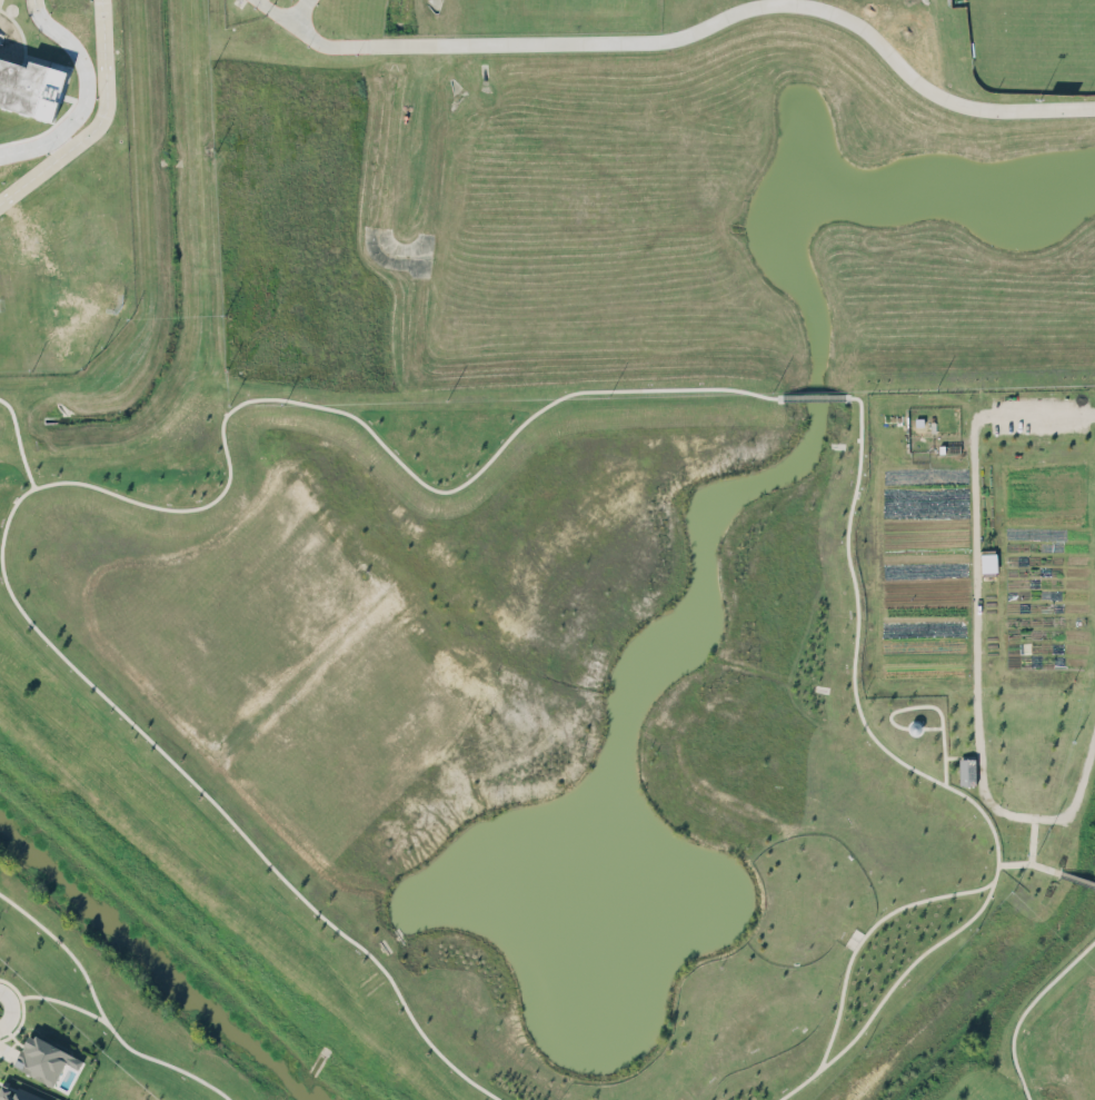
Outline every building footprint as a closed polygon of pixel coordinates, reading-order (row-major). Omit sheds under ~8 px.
[(52,120),(65,73),(0,56),(0,106),(52,120)] [(916,724),(917,726),(918,729),(918,732),(917,734),(915,736),(913,737),(910,739),(908,739),(905,737),(904,735),(903,733),(902,731),(902,727),(903,725),(905,723),(907,722),(910,722),(913,723),(916,724)] [(959,758),(959,784),(976,784),(975,758),(959,758)] [(29,1034),(33,1037),(36,1033),(82,1060),(78,1069),(70,1064),(70,1063),(66,1061),(52,1086),(11,1064),(13,1060),(14,1060),(17,1057),(16,1056),(20,1048),(22,1049),(24,1044),(23,1043),(29,1034)] [(3,1099),(50,1099),(18,1086),(16,1092),(14,1091),(12,1097),(8,1093),(9,1089),(7,1088),(9,1081),(3,1079),(0,1086),(0,1099),(3,1099)]
